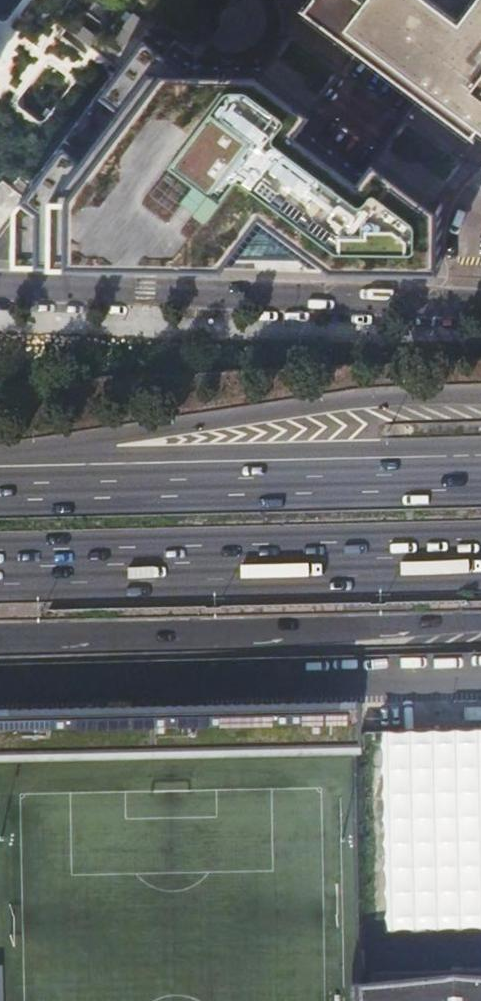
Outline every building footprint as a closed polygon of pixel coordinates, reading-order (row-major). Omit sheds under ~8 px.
[(222,15),(236,30),(241,26),(245,31),(268,11),(259,0),(238,0),(222,15)] [(284,4),(288,14),(290,22),(291,34),(360,82),(375,64),(433,113),(419,131),(478,183),(480,181),(480,0),(282,0),(284,4)] [(252,25),(240,38),(238,38),(235,39),(233,40),(230,44),(229,48),(233,53),(222,66),(228,69),(236,71),(243,72),(248,71),(253,70),(263,62),(265,58),(267,53),(267,46),(266,40),(261,33),(257,29),(252,25)] [(138,44),(20,197),(84,245),(233,256),(262,226),(308,262),(421,270),(421,266),(425,242),(428,235),(433,225),(377,181),(362,198),(303,152),(318,136),(258,91),(244,93),(234,92),(225,90),(216,86),(207,97),(138,44)] [(65,93),(75,80),(48,58),(12,102),(43,127),(69,96),(65,93)] [(378,928),(480,927),(480,728),(375,729),(378,928)] [(343,1000),(480,1000),(480,987),(343,990),(343,1000)]
